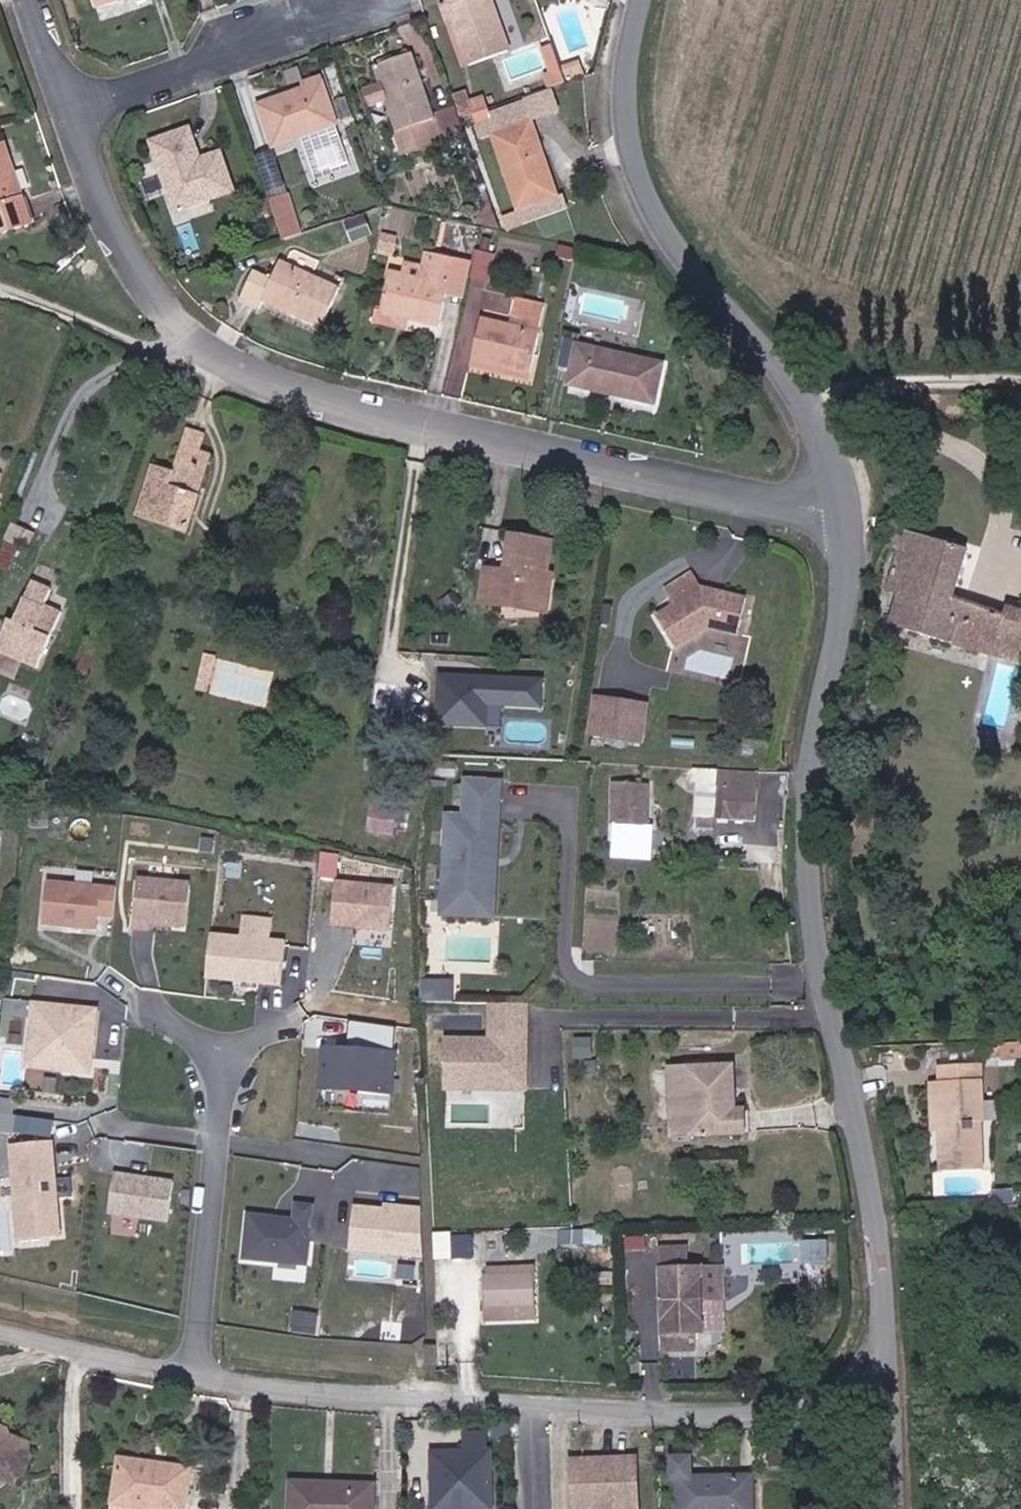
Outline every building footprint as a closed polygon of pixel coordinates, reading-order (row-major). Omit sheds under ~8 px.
[(99,13),(135,0),(95,0),(99,13)] [(458,5),(446,7),(452,22),(459,20),(475,67),(513,53),(496,0),(456,0),(458,5)] [(549,84),(564,82),(558,43),(543,45),(549,84)] [(438,151),(429,123),(439,120),(415,55),(376,67),(383,85),(366,91),(372,110),(390,104),(409,159),(438,151)] [(262,106),(274,144),(332,123),(318,76),(300,81),(303,92),(262,106)] [(544,123),(570,114),(564,95),(497,118),(499,124),(483,130),(487,142),(497,139),(544,123)] [(471,97),(459,101),(468,123),(479,119),(495,114),(491,103),(475,108),(471,97)] [(497,118),(495,114),(479,119),(483,130),(499,124),(497,118)] [(570,202),(544,123),(497,139),(524,218),(531,215),(535,228),(567,217),(563,204),(570,202)] [(154,142),(176,206),(234,186),(222,151),(201,157),(191,130),(154,142)] [(40,225),(10,146),(0,150),(0,240),(40,225)] [(290,242),(307,236),(294,196),(277,202),(290,242)] [(582,212),(577,199),(570,202),(563,204),(567,217),(582,212)] [(474,276),(494,279),(498,251),(479,248),(474,276)] [(260,309),(268,297),(325,327),(342,287),(285,257),(275,280),(249,268),(237,296),(260,309)] [(387,316),(423,325),(445,331),(461,262),(440,257),(434,284),(396,275),(387,316)] [(486,322),(476,359),(534,374),(550,306),(522,298),(518,318),(528,321),(526,332),(486,322)] [(384,328),(420,337),(423,325),(387,316),(384,328)] [(580,349),(573,385),(653,406),(660,369),(580,349)] [(187,443),(202,448),(209,430),(213,417),(197,412),(187,443)] [(226,437),(209,430),(202,448),(187,443),(180,462),(173,460),(175,453),(164,450),(142,516),(190,534),(226,437)] [(1020,646),(1020,602),(1003,597),(1001,603),(948,586),(958,545),(905,526),(904,532),(893,529),(890,544),(907,548),(897,582),(905,584),(902,597),(895,629),(1016,667),(1020,646)] [(524,537),(514,536),(509,568),(488,566),(484,600),(508,603),(524,537)] [(524,537),(508,603),(543,609),(550,540),(524,537)] [(61,587),(55,585),(60,569),(40,561),(18,618),(8,614),(0,634),(0,648),(32,661),(43,664),(72,591),(61,587)] [(677,646),(703,631),(744,642),(753,610),(721,600),(695,568),(665,594),(675,606),(655,624),(677,646)] [(905,584),(897,582),(893,594),(902,597),(905,584)] [(546,676),(440,670),(437,724),(489,728),(490,704),(544,707),(546,676)] [(597,705),(598,743),(650,740),(649,726),(635,727),(634,704),(597,705)] [(703,797),(703,816),(757,816),(757,774),(722,775),(722,796),(703,797)] [(641,825),(642,780),(620,779),(618,824),(641,825)] [(641,825),(659,827),(660,780),(642,780),(641,825)] [(409,833),(410,809),(372,807),(371,831),(409,833)] [(446,867),(457,869),(463,830),(453,828),(446,867)] [(495,834),(463,830),(457,869),(489,873),(495,834)] [(137,874),(133,924),(185,928),(188,877),(137,874)] [(97,929),(98,914),(115,915),(118,884),(47,878),(43,925),(97,929)] [(389,930),(393,882),(334,878),(330,925),(389,930)] [(210,930),(206,978),(281,984),(285,937),(274,936),(276,915),(243,912),(241,932),(210,930)] [(423,977),(422,999),(455,1000),(456,978),(423,977)] [(32,999),(27,1069),(96,1074),(101,1004),(32,999)] [(445,1033),(443,1088),(532,1092),(535,1003),(491,1001),(489,1035),(445,1033)] [(321,1043),(318,1087),(396,1093),(399,1049),(321,1043)] [(945,1129),(944,1168),(984,1168),(985,1065),(946,1064),(946,1084),(945,1129)] [(732,1108),(732,1065),(667,1066),(668,1130),(745,1130),(745,1107),(732,1108)] [(934,1084),(933,1128),(945,1129),(946,1084),(934,1084)] [(0,1130),(15,1131),(16,1111),(2,1110),(0,1130)] [(58,1138),(11,1142),(18,1239),(65,1236),(58,1138)] [(113,1171),(109,1215),(176,1220),(179,1177),(113,1171)] [(293,1214),(246,1210),(242,1259),(311,1265),(316,1201),(294,1199),(293,1214)] [(351,1202),(349,1253),(426,1255),(428,1204),(351,1202)] [(470,1261),(471,1238),(434,1239),(434,1264),(470,1261)] [(829,1260),(830,1241),(804,1240),(804,1260),(829,1260)] [(686,1259),(656,1259),(658,1360),(686,1359),(686,1343),(695,1343),(694,1309),(718,1309),(718,1278),(687,1279),(686,1259)] [(478,1279),(472,1282),(472,1306),(478,1306),(523,1305),(529,1304),(527,1269),(478,1273),(478,1279)] [(480,1317),(524,1314),(523,1305),(478,1306),(480,1317)] [(718,1342),(718,1309),(694,1309),(695,1343),(718,1342)] [(19,1484),(23,1475),(29,1477),(38,1455),(31,1451),(35,1443),(0,1424),(0,1477),(19,1484)] [(430,1508),(494,1508),(494,1428),(465,1428),(465,1447),(430,1447),(430,1508)] [(568,1453),(567,1508),(641,1508),(642,1454),(568,1453)] [(165,1461),(127,1455),(120,1508),(158,1508),(158,1505),(167,1506),(165,1461)] [(201,1465),(165,1461),(167,1506),(186,1508),(193,1508),(201,1465)] [(676,1508),(747,1508),(746,1482),(676,1482),(676,1508)] [(289,1508),(372,1508),(372,1486),(289,1486),(289,1508)]
